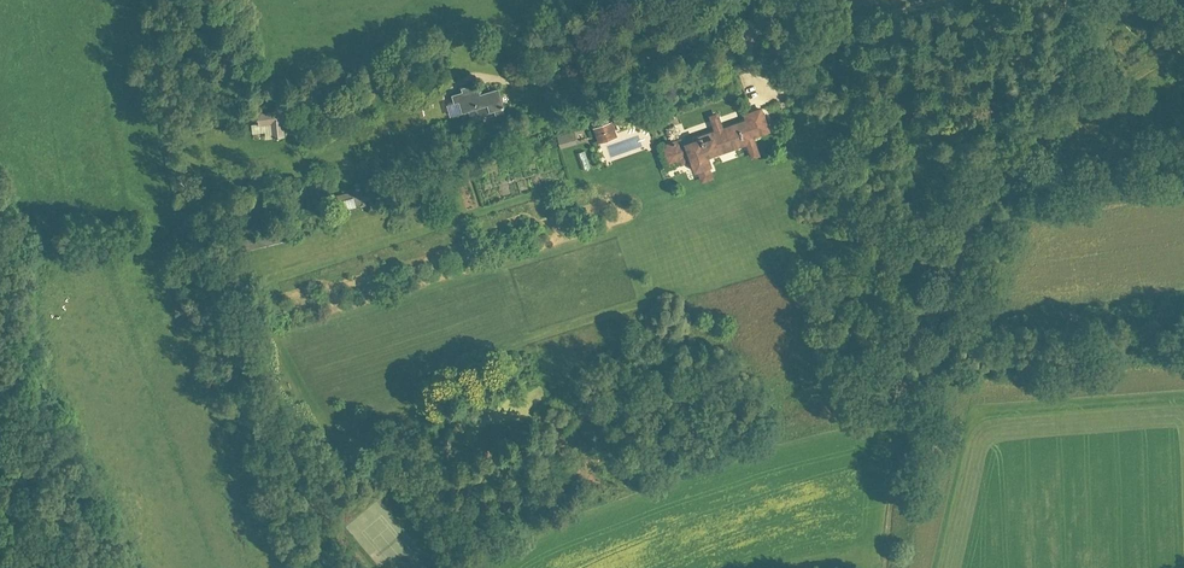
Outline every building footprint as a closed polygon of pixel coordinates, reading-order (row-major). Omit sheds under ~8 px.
[(453,95),(455,102),(447,105),(451,116),(463,113),(462,112),(471,110),(473,117),(495,112),(496,115),(505,113),(499,89),(481,94),(478,84),(462,88),(463,93),(453,95)] [(275,112),(258,113),(259,125),(271,124),(273,139),(285,138),(282,107),(275,107),(275,112)] [(747,122),(724,130),(718,112),(709,116),(715,133),(682,144),(681,140),(667,145),(669,148),(666,149),(670,161),(681,158),(683,165),(693,161),(696,171),(698,170),(702,183),(714,179),(710,166),(711,165),(708,158),(747,144),(752,159),(761,156),(756,141),(755,141),(753,137),(769,131),(761,109),(745,115),(747,122)] [(595,123),(596,128),(593,129),(597,144),(617,138),(610,118),(595,123)] [(561,148),(571,145),(568,133),(558,136),(561,148)] [(333,196),(334,210),(346,206),(347,209),(356,207),(355,204),(369,200),(372,211),(381,208),(377,191),(368,193),(366,188),(333,196)]
